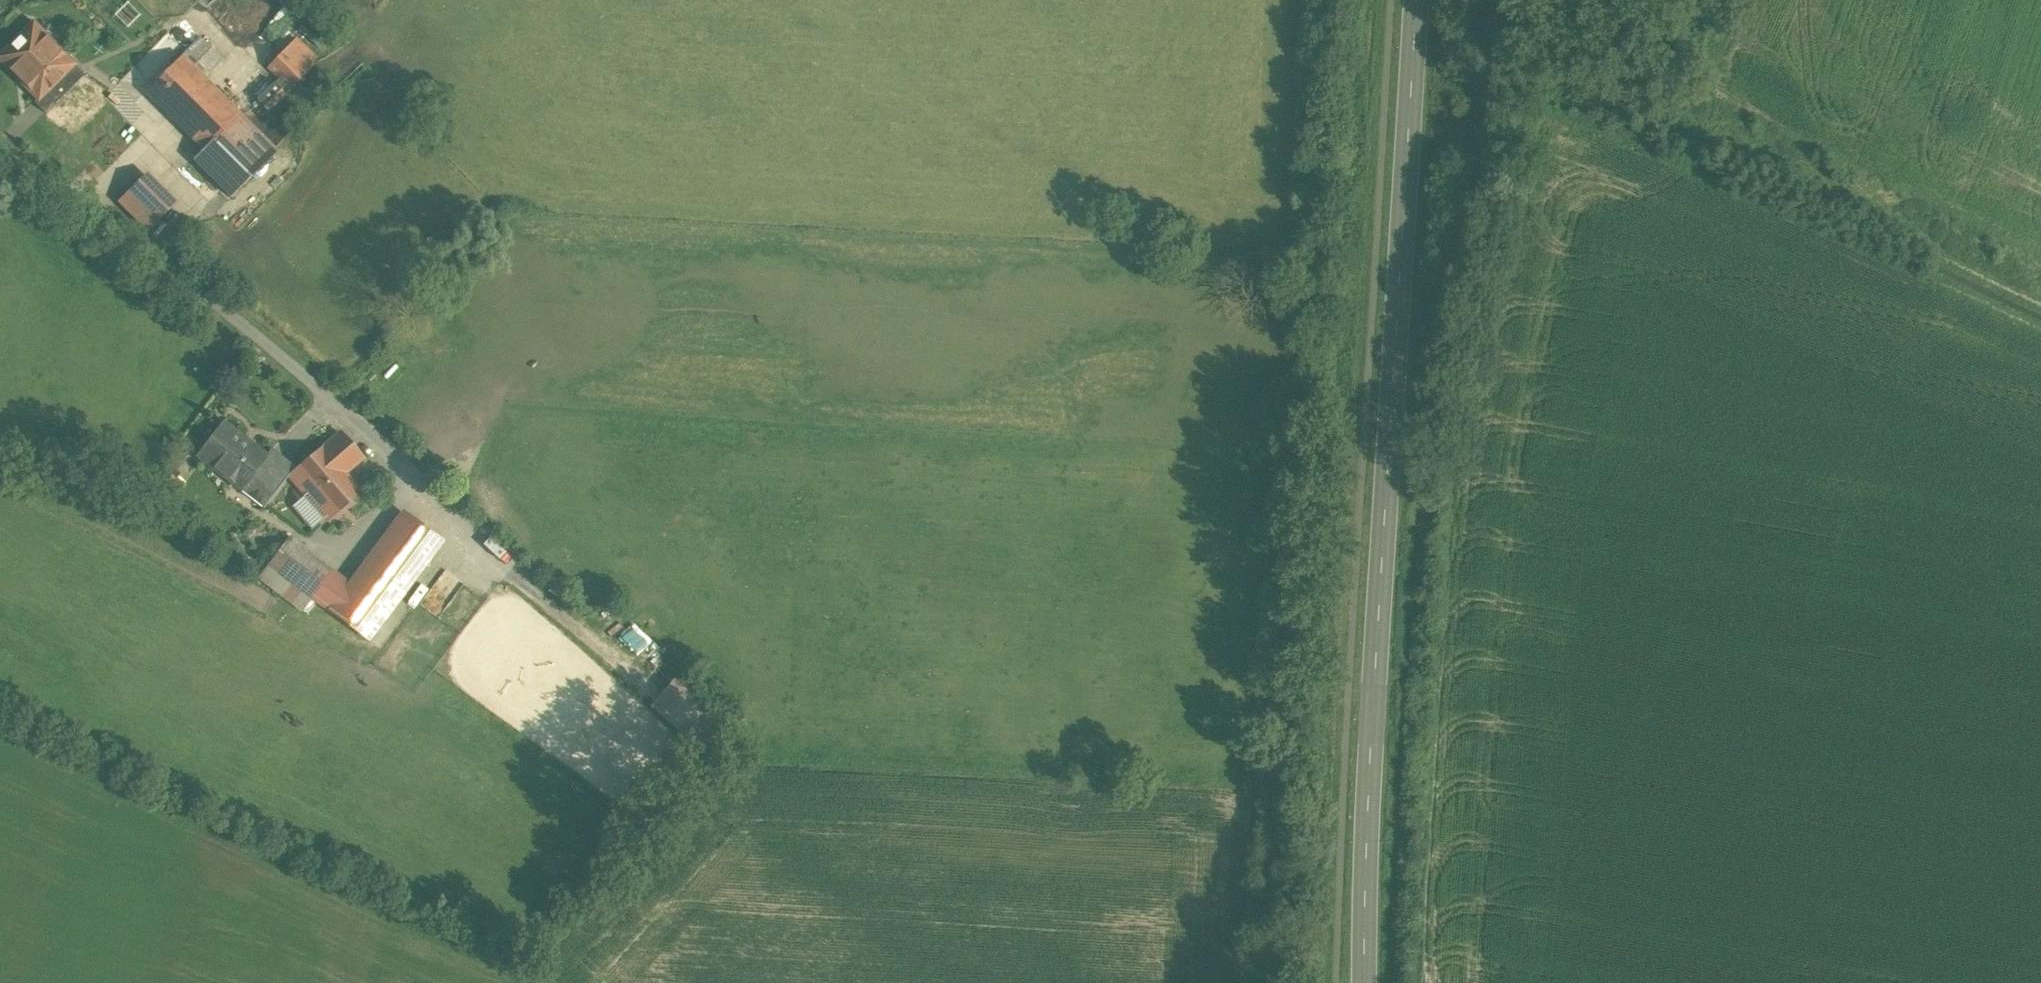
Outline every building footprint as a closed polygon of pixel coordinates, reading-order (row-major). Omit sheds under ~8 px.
[(0,56),(0,59),(38,98),(51,85),(62,97),(84,75),(33,23),(0,56)] [(200,37),(147,91),(205,149),(194,161),(230,196),(276,151),(203,79),(223,59),(200,37)] [(295,40),(269,67),(280,77),(257,101),(268,111),(317,61),(295,40)] [(168,211),(139,181),(119,200),(148,230),(168,211)] [(221,423),(198,455),(265,506),(287,478),(289,476),(298,469),(271,448),(266,456),(221,423)] [(322,448),(344,474),(362,458),(340,432),(322,448)] [(344,474),(322,448),(298,469),(289,476),(328,521),(360,493),(344,474)] [(350,584),(288,538),(269,563),(368,638),(441,541),(404,513),(350,584)] [(653,704),(704,749),(721,731),(713,723),(721,715),(678,677),(653,704)]
